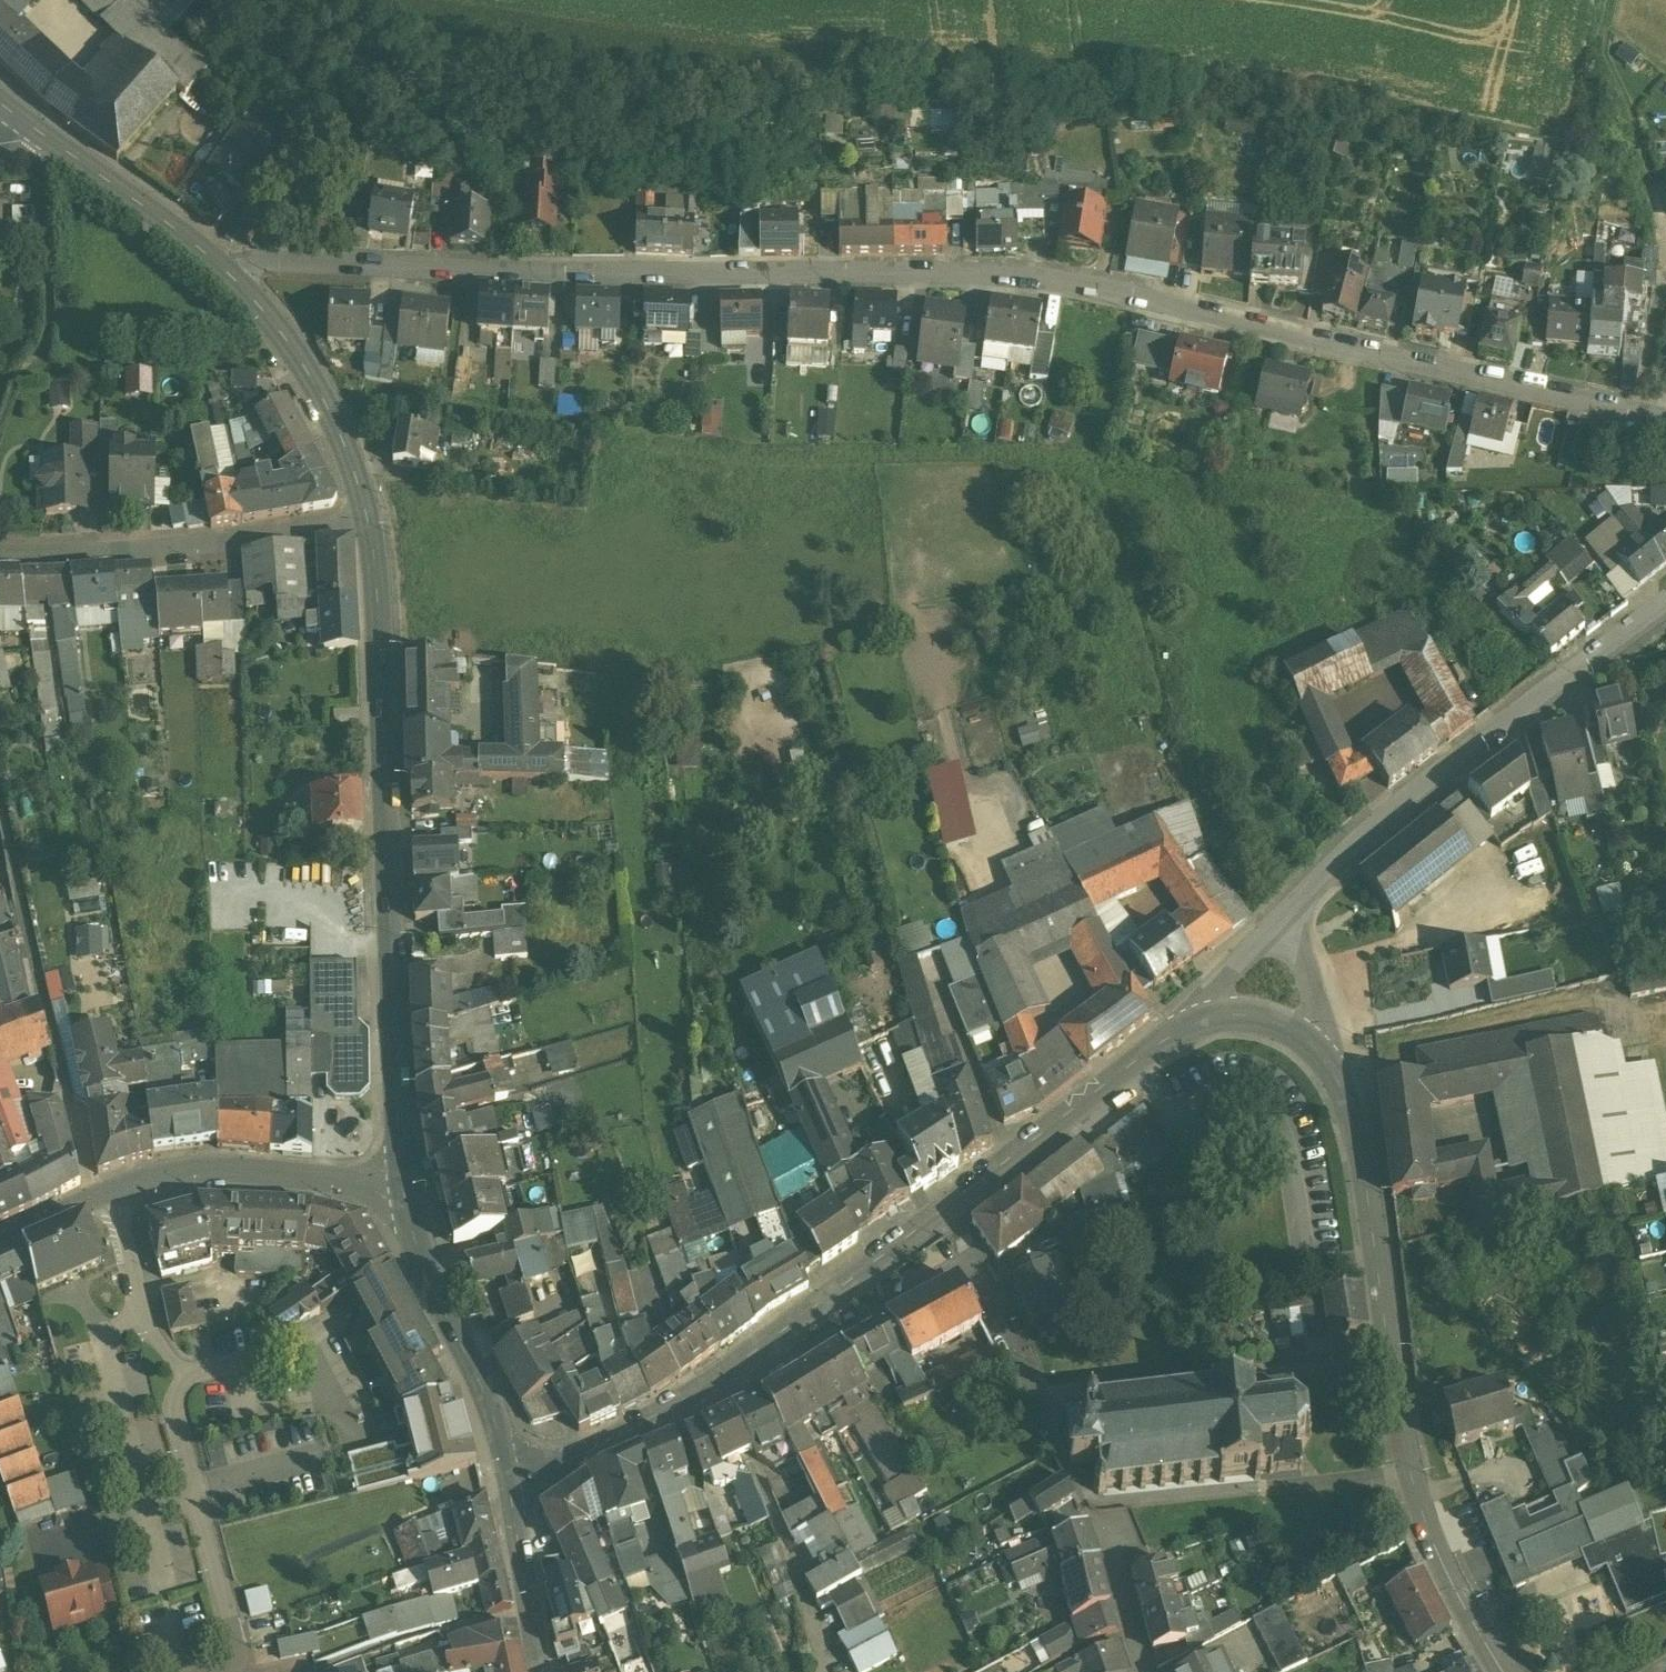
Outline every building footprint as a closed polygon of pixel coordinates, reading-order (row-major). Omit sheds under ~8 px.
[(1,10),(14,23),(33,0),(0,0),(0,10),(1,10)] [(101,22),(123,0),(79,0),(101,22)] [(101,22),(116,37),(136,54),(137,53),(178,87),(178,88),(186,95),(207,69),(165,34),(194,0),(123,0),(101,22)] [(1,10),(0,11),(0,63),(12,75),(38,47),(14,23),(1,10)] [(116,37),(76,83),(67,75),(46,107),(74,127),(136,54),(116,37)] [(38,47),(12,75),(45,106),(46,107),(67,75),(38,47)] [(178,87),(137,53),(136,54),(74,127),(115,158),(117,160),(118,158),(178,88),(178,87)] [(240,124),(212,166),(230,178),(228,181),(247,194),(255,181),(256,182),(269,163),(265,160),(276,144),(260,133),(258,136),(240,124)] [(876,139),(851,140),(852,155),(877,153),(876,139)] [(305,166),(290,157),(284,167),(299,175),(305,166)] [(528,174),(562,176),(562,160),(525,158),(524,174),(528,174)] [(1533,158),(1529,184),(1547,186),(1551,161),(1533,158)] [(1044,233),(1058,233),(1064,195),(1104,202),(1108,180),(1095,177),(1097,170),(1063,164),(1062,173),(1044,171),(1044,178),(1042,177),(1043,184),(1044,212),(1044,233)] [(454,179),(455,169),(434,168),(433,214),(444,215),(444,209),(452,209),(453,204),(454,179)] [(562,176),(528,174),(527,192),(522,192),(521,228),(554,230),(556,196),(560,196),(562,176)] [(470,180),(454,179),(453,204),(468,205),(470,180)] [(918,180),(918,191),(926,191),(926,212),(946,212),(964,213),(963,190),(946,191),(945,180),(918,180)] [(976,212),(976,210),(1016,209),(1016,212),(1044,212),(1043,184),(963,181),(963,190),(964,213),(976,212)] [(654,189),(637,189),(637,213),(653,214),(654,189)] [(892,190),(839,191),(839,212),(852,212),(852,221),(893,220),(892,192),(892,190)] [(839,217),(839,212),(839,191),(821,191),(821,217),(839,217)] [(918,191),(892,192),(893,220),(942,219),(942,214),(946,214),(946,212),(926,212),(926,191),(918,191)] [(404,198),(375,193),(369,230),(408,236),(415,196),(404,195),(404,198)] [(695,195),(683,195),(683,215),(694,216),(695,195)] [(1064,195),(1058,233),(1100,242),(1107,202),(1104,202),(1064,195)] [(1180,209),(1137,201),(1127,254),(1170,261),(1171,258),(1180,209)] [(468,205),(453,204),(452,209),(452,225),(451,242),(488,244),(490,206),(468,205)] [(36,207),(12,208),(13,223),(14,223),(34,222),(36,222),(36,207)] [(799,250),(798,208),(781,208),(781,213),(760,213),(761,250),(799,250)] [(452,209),(444,209),(444,215),(444,225),(452,225),(452,209)] [(1016,212),(1016,209),(976,210),(976,212),(977,242),(977,246),(1017,245),(1016,212)] [(1192,211),(1180,209),(1171,258),(1183,260),(1188,231),(1192,211)] [(893,220),(852,221),(852,212),(839,212),(839,217),(839,249),(893,248),(893,220)] [(977,241),(976,212),(964,213),(964,241),(977,241)] [(653,214),(637,213),(636,225),(635,240),(635,251),(664,251),(666,214),(653,214)] [(761,250),(760,213),(741,214),(739,251),(761,250)] [(683,215),(666,214),(664,251),(693,252),(694,216),(683,215)] [(942,219),(893,220),(893,248),(947,247),(946,214),(942,214),(942,219)] [(1254,218),(1206,215),(1204,233),(1202,262),(1202,267),(1250,271),(1253,234),(1254,218)] [(34,222),(14,223),(15,235),(34,234),(34,222)] [(1615,228),(1613,239),(1612,247),(1638,250),(1641,231),(1615,228)] [(1204,233),(1188,231),(1183,260),(1202,262),(1204,233)] [(15,235),(13,235),(13,249),(37,249),(36,234),(15,235)] [(1304,238),(1253,234),(1250,271),(1250,281),(1298,284),(1301,285),(1303,255),(1304,238)] [(1604,273),(1606,245),(1596,244),(1593,276),(1591,303),(1605,304),(1607,284),(1609,274),(1604,273)] [(1317,253),(1317,257),(1312,292),(1326,295),(1336,258),(1317,253)] [(1317,257),(1303,255),(1301,285),(1298,284),(1298,291),(1312,292),(1317,257)] [(1358,263),(1336,258),(1326,295),(1322,309),(1358,319),(1367,283),(1370,271),(1356,268),(1358,263)] [(1402,266),(1373,259),(1372,263),(1387,267),(1382,286),(1380,296),(1394,300),(1398,281),(1402,266)] [(1387,267),(1372,263),(1370,271),(1367,283),(1382,286),(1387,267)] [(1624,265),(1622,286),(1642,288),(1644,267),(1624,265)] [(1413,270),(1402,266),(1398,281),(1410,284),(1413,270)] [(1510,278),(1497,275),(1493,293),(1507,296),(1510,278)] [(1576,301),(1591,303),(1593,276),(1577,275),(1576,301)] [(1537,284),(1510,278),(1507,296),(1525,300),(1534,302),(1537,284)] [(1410,284),(1398,281),(1394,300),(1395,300),(1394,303),(1406,306),(1410,284)] [(1463,286),(1444,282),(1443,289),(1423,285),(1415,329),(1441,333),(1442,327),(1456,329),(1463,290),(1463,286)] [(1382,286),(1367,283),(1358,319),(1388,326),(1394,303),(1395,300),(1394,300),(1380,296),(1382,286)] [(1622,286),(1607,284),(1605,304),(1622,305),(1623,327),(1637,328),(1642,288),(1622,286)] [(515,288),(479,286),(477,326),(494,327),(513,328),(515,288)] [(550,290),(515,288),(513,328),(547,330),(550,290)] [(897,290),(854,289),(853,326),(896,328),(897,290)] [(1463,290),(1456,329),(1469,332),(1476,293),(1463,290)] [(619,292),(577,291),(576,329),(618,330),(619,292)] [(830,294),(790,292),(789,307),(788,333),(787,341),(827,342),(830,294)] [(688,295),(644,293),(643,329),(687,331),(688,295)] [(760,293),(719,294),(721,331),(745,330),(761,329),(760,293)] [(1017,297),(991,293),(984,341),(1009,345),(1017,297)] [(1493,293),(1488,315),(1519,323),(1525,300),(1507,296),(1493,293)] [(370,297),(330,296),(328,342),(368,344),(369,329),(370,297)] [(1042,301),(1017,297),(1009,345),(1033,349),(1035,349),(1038,330),(1042,301)] [(450,303),(403,298),(402,306),(397,345),(444,351),(450,303)] [(1530,341),(1546,345),(1550,299),(1538,298),(1530,341)] [(1546,345),(1589,349),(1591,303),(1576,301),(1550,299),(1546,345)] [(956,366),(958,366),(961,343),(966,312),(954,309),(948,302),(929,300),(921,355),(931,356),(936,364),(956,366)] [(1605,304),(1591,303),(1589,349),(1588,353),(1619,355),(1623,327),(1622,305),(1605,304)] [(402,306),(388,304),(385,330),(383,344),(397,345),(402,306)] [(789,307),(776,306),(775,332),(788,333),(789,307)] [(1519,323),(1488,315),(1480,350),(1511,357),(1519,323)] [(510,377),(513,328),(494,327),(491,376),(510,377)] [(385,330),(369,329),(368,344),(365,353),(381,354),(383,344),(385,330)] [(745,330),(721,331),(721,345),(746,344),(745,330)] [(1055,333),(1038,330),(1035,349),(1033,349),(1030,374),(1047,377),(1055,333)] [(1180,341),(1141,332),(1134,360),(1173,369),(1180,341)] [(1640,364),(1645,338),(1626,334),(1624,361),(1640,364)] [(1228,349),(1181,337),(1180,341),(1173,369),(1171,379),(1187,383),(1185,389),(1200,393),(1201,387),(1218,391),(1228,349)] [(827,342),(787,341),(787,354),(827,355),(827,342)] [(1007,360),(1009,345),(984,341),(982,356),(1007,360)] [(976,346),(961,343),(958,366),(956,366),(954,377),(973,379),(973,366),(976,346)] [(907,369),(909,346),(896,345),(894,368),(907,369)] [(457,351),(453,380),(466,381),(470,352),(457,351)] [(536,383),(557,384),(559,356),(538,355),(536,383)] [(1310,374),(1267,363),(1256,405),(1300,416),(1301,412),(1306,409),(1308,402),(1304,397),(1310,374)] [(254,370),(234,371),(235,386),(255,385),(254,370)] [(150,371),(129,371),(129,389),(150,389),(150,371)] [(968,403),(981,405),(984,386),(971,384),(968,403)] [(1437,395),(1410,389),(1411,386),(1410,386),(1408,393),(1401,424),(1445,434),(1450,412),(1447,411),(1451,395),(1437,392),(1437,395)] [(1408,393),(1381,389),(1379,437),(1394,441),(1408,393)] [(1212,396),(1208,412),(1231,417),(1234,402),(1212,396)] [(1513,406),(1479,398),(1474,417),(1469,436),(1470,436),(1503,444),(1505,435),(1510,436),(1513,425),(1508,424),(1513,406)] [(285,400),(257,414),(271,441),(275,439),(299,427),(285,400)] [(699,402),(698,430),(717,430),(718,403),(699,402)] [(815,406),(816,431),(833,431),(832,405),(815,406)] [(1071,411),(1051,407),(1048,423),(1068,427),(1071,411)] [(1461,414),(1453,446),(1466,450),(1470,436),(1469,436),(1474,417),(1461,414)] [(470,422),(446,419),(444,432),(453,434),(451,444),(467,446),(470,422)] [(116,421),(100,421),(100,426),(99,475),(112,475),(113,443),(115,443),(116,421)] [(1579,424),(1565,421),(1552,468),(1568,467),(1579,424)] [(100,426),(81,426),(82,457),(84,457),(85,475),(99,475),(100,426)] [(234,447),(230,426),(220,428),(225,451),(227,451),(233,473),(235,473),(237,482),(240,481),(243,481),(242,480),(237,457),(234,447)] [(439,431),(399,426),(393,463),(418,467),(419,455),(435,457),(439,431)] [(299,427),(275,439),(281,450),(282,451),(305,439),(299,427)] [(209,430),(191,434),(198,467),(217,463),(209,430)] [(305,439),(282,451),(281,450),(273,454),(276,460),(276,459),(281,469),(287,479),(294,492),(325,476),(305,439)] [(115,443),(113,443),(112,475),(112,506),(152,506),(153,444),(115,443)] [(249,443),(234,447),(237,457),(252,454),(249,443)] [(252,454),(237,457),(242,480),(255,476),(255,474),(257,474),(252,454)] [(82,457),(45,458),(45,475),(37,483),(45,491),(46,510),(75,509),(75,505),(81,499),(85,499),(85,475),(84,457),(82,457)] [(218,480),(217,476),(219,472),(217,463),(198,467),(206,501),(210,523),(211,526),(242,521),(236,488),(220,490),(219,486),(218,480)] [(257,474),(255,474),(255,476),(256,476),(260,498),(294,492),(287,479),(272,482),(270,471),(257,474)] [(255,476),(242,480),(243,481),(240,481),(236,488),(242,521),(331,506),(336,497),(325,476),(294,492),(260,498),(256,476),(255,476)] [(206,501),(183,505),(188,527),(210,523),(206,501)] [(1649,529),(1631,506),(1621,514),(1639,537),(1649,529)] [(1639,537),(1621,514),(1611,523),(1630,544),(1639,537)] [(1639,537),(1663,566),(1665,563),(1665,520),(1664,517),(1649,529),(1639,537)] [(1611,523),(1588,543),(1614,574),(1624,566),(1615,556),(1630,544),(1611,523)] [(1544,556),(1566,580),(1589,560),(1567,536),(1544,556)] [(1630,544),(1615,556),(1624,566),(1639,585),(1663,566),(1639,537),(1630,544)] [(353,539),(319,540),(319,556),(322,600),(322,603),(356,601),(353,539)] [(298,544),(273,547),(276,589),(277,603),(302,600),(298,544)] [(273,547),(243,551),(245,581),(246,593),(263,591),(276,589),(273,547)] [(1548,563),(1537,573),(1548,587),(1560,577),(1548,563)] [(151,564),(114,566),(116,593),(129,592),(142,591),(144,615),(157,614),(155,590),(153,590),(151,564)] [(114,566),(70,570),(74,598),(75,610),(117,606),(116,593),(114,566)] [(1639,585),(1624,566),(1614,574),(1607,580),(1623,598),(1639,585)] [(19,568),(0,568),(0,609),(24,608),(19,568)] [(70,570),(20,572),(20,568),(19,568),(24,608),(27,630),(32,630),(45,628),(42,599),(65,598),(74,598),(70,570)] [(245,581),(227,582),(230,623),(246,622),(247,606),(246,593),(245,581)] [(227,582),(200,584),(202,625),(230,624),(230,623),(227,582)] [(200,584),(155,587),(155,590),(157,614),(159,634),(202,631),(202,625),(200,584)] [(1522,585),(1496,606),(1516,625),(1525,616),(1528,619),(1534,614),(1523,600),(1530,595),(1522,585)] [(265,602),(263,591),(246,593),(247,606),(263,605),(265,602)] [(129,592),(116,593),(117,606),(118,612),(131,610),(129,592)] [(74,598),(65,598),(66,611),(60,611),(63,629),(78,628),(75,610),(74,598)] [(1582,611),(1572,598),(1536,627),(1528,619),(1525,616),(1516,625),(1528,635),(1531,632),(1551,656),(1584,629),(1583,627),(1582,627),(1574,617),(1582,611)] [(322,600),(302,601),(303,608),(322,607),(322,603),(322,600)] [(356,601),(322,603),(322,607),(322,616),(323,631),(324,650),(358,648),(356,601)] [(131,610),(118,612),(121,644),(142,641),(139,610),(131,610)] [(261,612),(251,613),(251,623),(261,623),(261,612)] [(1408,613),(1352,640),(1368,676),(1400,661),(1400,660),(1427,646),(1408,613)] [(322,616),(306,617),(307,633),(323,631),(322,616)] [(1352,640),(1284,672),(1300,708),(1318,700),(1368,676),(1352,640)] [(222,646),(198,647),(199,680),(223,679),(222,646)] [(1427,646),(1400,660),(1400,661),(1436,722),(1449,741),(1472,724),(1427,646)] [(447,658),(404,654),(406,727),(446,730),(448,730),(447,693),(455,693),(455,678),(447,678),(447,658)] [(564,752),(536,753),(533,667),(506,664),(509,754),(510,754),(511,779),(564,780),(564,752)] [(403,691),(391,692),(391,707),(392,707),(393,726),(405,725),(403,691)] [(1621,692),(1591,700),(1598,727),(1604,747),(1605,747),(1629,740),(1632,735),(1621,692)] [(1325,713),(1318,700),(1300,708),(1321,752),(1340,743),(1326,712),(1325,713)] [(1411,720),(1364,757),(1378,774),(1387,787),(1388,789),(1436,752),(1435,750),(1434,750),(1411,720)] [(463,758),(445,758),(446,730),(406,727),(407,777),(411,777),(453,777),(462,777),(463,758)] [(1584,779),(1571,727),(1542,735),(1551,771),(1553,771),(1557,788),(1558,788),(1556,792),(1558,799),(1566,804),(1573,802),(1575,799),(1576,799),(1581,798),(1588,796),(1584,779)] [(1598,727),(1586,730),(1596,769),(1610,765),(1605,747),(1604,747),(1598,727)] [(1351,766),(1340,743),(1321,752),(1340,792),(1378,774),(1364,757),(1351,766)] [(698,744),(678,744),(679,762),(699,762),(698,744)] [(606,751),(564,752),(564,780),(609,780),(606,751)] [(1517,751),(1468,788),(1491,819),(1529,791),(1527,785),(1517,751)] [(509,754),(479,754),(479,759),(463,758),(462,777),(478,778),(511,779),(510,754),(509,754)] [(940,846),(969,839),(950,763),(921,770),(940,846)] [(1597,776),(1584,779),(1588,796),(1581,798),(1586,821),(1607,815),(1597,776)] [(453,777),(411,777),(412,809),(454,808),(453,777)] [(478,778),(463,777),(463,786),(472,786),(472,784),(477,784),(478,778)] [(1540,781),(1527,785),(1529,791),(1538,822),(1550,815),(1540,781)] [(361,793),(317,795),(318,822),(303,823),(302,823),(302,835),(333,834),(334,843),(349,842),(349,834),(363,833),(361,793)] [(1457,796),(1438,812),(1448,824),(1466,809),(1457,796)] [(1248,918),(1205,858),(1187,805),(1153,820),(1154,821),(1179,857),(1233,932),(1248,918)] [(302,810),(286,811),(288,836),(302,835),(302,823),(303,823),(302,810)] [(1437,813),(1360,874),(1391,914),(1468,853),(1437,813)] [(476,815),(456,816),(457,828),(476,827),(476,815)] [(1154,821),(1063,862),(1067,869),(1089,909),(1136,891),(1135,889),(1155,875),(1179,857),(1154,821)] [(471,828),(440,830),(441,843),(472,842),(471,828)] [(457,846),(412,848),(414,878),(414,884),(459,879),(457,846)] [(1233,932),(1179,857),(1155,875),(1183,915),(1208,950),(1233,932)] [(1089,909),(1067,869),(994,902),(1018,960),(1019,961),(1070,940),(1069,939),(1097,924),(1089,909)] [(467,880),(448,882),(449,905),(455,905),(468,904),(467,880)] [(448,882),(414,886),(416,920),(438,917),(450,916),(449,905),(448,882)] [(1594,890),(1598,917),(1620,914),(1616,887),(1594,890)] [(100,911),(98,901),(74,905),(76,915),(100,911)] [(994,902),(961,917),(967,941),(1004,1030),(1026,1021),(1044,1014),(1019,961),(1018,960),(994,902)] [(5,1017),(25,1011),(20,985),(25,983),(5,905),(0,906),(0,1006),(5,1017)] [(450,916),(438,917),(439,923),(456,922),(455,905),(449,905),(450,916)] [(525,907),(502,908),(503,917),(462,921),(462,936),(504,931),(504,932),(526,931),(525,907)] [(1183,915),(1117,962),(1131,987),(1132,986),(1139,997),(1153,988),(1154,989),(1208,950),(1183,915)] [(456,922),(439,923),(440,938),(462,936),(462,921),(456,922)] [(898,931),(907,955),(926,947),(917,923),(898,931)] [(1117,962),(1097,924),(1069,939),(1070,940),(1103,1002),(1104,1002),(1131,987),(1117,962)] [(100,934),(80,934),(80,961),(100,960),(100,934)] [(517,939),(496,940),(495,958),(516,957),(517,939)] [(1482,944),(1447,950),(1455,990),(1489,984),(1482,944)] [(1436,988),(1446,988),(1445,946),(1435,946),(1436,988)] [(818,958),(741,992),(754,1024),(779,1079),(787,1097),(789,1103),(790,1103),(820,1089),(860,1071),(818,958)] [(906,962),(896,965),(900,978),(910,975),(906,962)] [(358,1023),(357,964),(310,964),(310,1009),(310,1039),(310,1076),(327,1076),(328,1089),(336,1098),(360,1098),(369,1088),(368,1033),(359,1023),(358,1023)] [(1625,977),(1631,1001),(1665,993),(1665,968),(1625,977)] [(44,976),(49,1001),(60,999),(55,973),(44,976)] [(449,973),(412,974),(413,1023),(414,1023),(446,1023),(450,1023),(449,1000),(449,973)] [(979,977),(952,989),(958,1002),(980,993),(978,988),(983,986),(979,977)] [(1492,990),(1494,1007),(1553,993),(1549,977),(1492,990)] [(1104,1002),(1103,1002),(1060,1033),(1061,1033),(1088,1068),(1152,1016),(1139,997),(1132,986),(1131,987),(1104,1002)] [(497,989),(449,1000),(450,1023),(471,1016),(489,1009),(499,1006),(497,989)] [(511,1002),(502,1005),(506,1016),(515,1013),(511,1002)] [(0,1022),(0,1067),(50,1050),(39,1009),(0,1022)] [(310,1039),(310,1009),(286,1009),(286,1040),(310,1039)] [(489,1009),(471,1016),(478,1059),(479,1059),(481,1068),(483,1067),(483,1066),(498,1062),(489,1009)] [(1590,1018),(1422,1053),(1426,1075),(1525,1055),(1569,1046),(1592,1041),(1603,1045),(1599,1026),(1598,1023),(1596,1021),(1593,1019),(1590,1018)] [(1026,1021),(1004,1030),(1018,1065),(1040,1054),(1039,1052),(1026,1021)] [(446,1023),(414,1023),(414,1047),(417,1086),(445,1079),(451,1077),(450,1068),(447,1040),(446,1023)] [(911,1025),(891,1033),(903,1064),(922,1058),(913,1031),(911,1025)] [(929,1026),(913,1031),(922,1058),(924,1066),(926,1072),(928,1071),(942,1066),(929,1026)] [(1060,1033),(1039,1052),(1040,1054),(1018,1065),(1020,1070),(1037,1109),(1088,1068),(1061,1033),(1060,1033)] [(109,1035),(92,1039),(98,1067),(115,1062),(109,1035)] [(98,1067),(92,1039),(74,1043),(78,1061),(76,1062),(79,1072),(81,1071),(83,1081),(81,1082),(83,1092),(86,1091),(89,1107),(105,1105),(104,1094),(108,1093),(102,1080),(98,1067)] [(310,1039),(286,1040),(286,1049),(287,1107),(310,1106),(310,1076),(310,1039)] [(216,1041),(192,1045),(195,1064),(215,1061),(215,1051),(216,1050),(216,1041)] [(1619,1073),(1614,1049),(1603,1045),(1592,1041),(1569,1046),(1601,1198),(1644,1188),(1619,1073)] [(571,1043),(546,1050),(551,1067),(559,1075),(577,1069),(571,1043)] [(192,1045),(177,1047),(180,1066),(195,1064),(192,1045)] [(1601,1198),(1569,1046),(1525,1055),(1531,1082),(1552,1182),(1558,1208),(1601,1198)] [(177,1047),(140,1053),(141,1058),(142,1058),(145,1087),(147,1104),(196,1097),(194,1084),(183,1085),(180,1066),(177,1047)] [(216,1050),(215,1051),(215,1061),(216,1094),(217,1109),(260,1108),(273,1110),(273,1112),(287,1115),(287,1107),(286,1049),(216,1050)] [(546,1050),(500,1061),(498,1062),(483,1066),(483,1067),(486,1078),(488,1082),(489,1082),(490,1086),(503,1082),(502,1078),(526,1070),(527,1074),(551,1067),(546,1050)] [(1426,1075),(1420,1076),(1423,1104),(1531,1082),(1525,1055),(1426,1075)] [(141,1058),(115,1062),(116,1068),(100,1072),(102,1079),(115,1104),(123,1103),(128,1102),(126,1091),(145,1087),(142,1058),(141,1058)] [(478,1059),(450,1068),(451,1077),(472,1071),(481,1068),(479,1059),(478,1059)] [(924,1066),(906,1073),(913,1092),(932,1086),(928,1071),(926,1072),(924,1066)] [(1652,1066),(1619,1073),(1644,1188),(1665,1183),(1665,1129),(1652,1066)] [(481,1068),(472,1071),(473,1080),(486,1078),(483,1067),(481,1068)] [(0,1068),(0,1130),(1,1134),(10,1156),(11,1158),(24,1153),(30,1151),(27,1141),(0,1068)] [(1020,1070),(987,1084),(1004,1123),(1037,1109),(1020,1070)] [(966,1073),(932,1086),(941,1113),(958,1165),(991,1145),(966,1073)] [(1420,1076),(1378,1082),(1384,1129),(1426,1124),(1423,1104),(1420,1076)] [(417,1086),(424,1132),(454,1124),(452,1113),(508,1097),(503,1082),(490,1086),(489,1082),(488,1082),(448,1091),(445,1079),(417,1086)] [(779,1079),(766,1085),(774,1103),(787,1097),(779,1079)] [(932,1086),(913,1092),(919,1107),(924,1109),(929,1107),(933,1117),(941,1113),(932,1086)] [(540,1088),(525,1092),(522,1106),(523,1110),(545,1104),(543,1097),(540,1088)] [(820,1089),(790,1103),(792,1107),(824,1180),(826,1183),(846,1173),(845,1172),(851,1168),(820,1089)] [(196,1097),(147,1104),(149,1120),(153,1151),(175,1148),(202,1145),(202,1144),(218,1142),(217,1109),(216,1094),(196,1097)] [(771,1186),(748,1127),(742,1097),(687,1121),(690,1128),(703,1165),(718,1205),(771,1186)] [(149,1120),(135,1122),(132,1101),(128,1102),(123,1103),(130,1161),(153,1156),(153,1151),(149,1120)] [(53,1104),(27,1102),(40,1147),(44,1146),(48,1159),(46,1161),(62,1193),(80,1183),(64,1119),(58,1110),(54,1111),(53,1104)] [(89,1107),(98,1173),(130,1162),(130,1161),(123,1103),(115,1104),(105,1105),(89,1107)] [(310,1106),(287,1107),(287,1115),(273,1112),(270,1152),(311,1155),(310,1106)] [(532,1111),(538,1132),(556,1127),(550,1106),(532,1111)] [(824,1180),(792,1107),(775,1115),(787,1141),(759,1153),(771,1186),(778,1204),(810,1187),(824,1180)] [(273,1110),(260,1108),(217,1109),(218,1142),(218,1147),(270,1152),(273,1112),(273,1110)] [(933,1117),(924,1122),(921,1117),(919,1116),(906,1123),(909,1130),(896,1137),(913,1166),(899,1174),(911,1196),(958,1165),(941,1113),(933,1117)] [(493,1114),(468,1120),(472,1133),(495,1128),(496,1127),(493,1114)] [(454,1124),(424,1132),(429,1167),(436,1165),(468,1157),(463,1122),(454,1124)] [(1136,1122),(1111,1140),(1109,1136),(1104,1140),(1126,1170),(1137,1161),(1142,1168),(1155,1158),(1136,1122)] [(1426,1124),(1384,1129),(1392,1193),(1412,1190),(1413,1198),(1435,1195),(1434,1187),(1431,1162),(1426,1124)] [(690,1128),(675,1134),(688,1170),(703,1165),(690,1128)] [(0,1134),(0,1160),(10,1156),(1,1134),(0,1134)] [(516,1135),(498,1140),(500,1148),(518,1143),(516,1135)] [(1080,1141),(1021,1185),(1033,1200),(1037,1197),(1052,1218),(1046,1222),(1048,1224),(1079,1214),(1122,1202),(1115,1178),(1126,1170),(1104,1140),(1103,1139),(1087,1151),(1080,1141)] [(30,1151),(24,1153),(31,1168),(46,1161),(48,1159),(44,1146),(40,1147),(30,1151)] [(468,1157),(436,1165),(445,1203),(495,1191),(506,1188),(496,1149),(468,1157)] [(1492,1195),(1484,1151),(1464,1155),(1469,1180),(1474,1208),(1494,1204),(1492,1195)] [(851,1168),(845,1172),(846,1173),(826,1183),(833,1201),(835,1206),(853,1234),(871,1222),(870,1221),(911,1196),(899,1174),(894,1166),(883,1153),(851,1168)] [(1464,1155),(1431,1162),(1434,1187),(1469,1180),(1464,1155)] [(0,1160),(0,1179),(16,1172),(11,1158),(10,1156),(0,1160)] [(62,1193),(46,1161),(31,1168),(17,1176),(32,1208),(62,1193)] [(32,1208),(17,1176),(16,1172),(0,1179),(0,1222),(32,1208)] [(1552,1182),(1521,1189),(1526,1215),(1558,1208),(1552,1182)] [(1021,1185),(972,1223),(998,1258),(1046,1222),(1052,1218),(1037,1197),(1033,1200),(1021,1185)] [(771,1186),(718,1205),(728,1232),(758,1221),(758,1220),(781,1211),(778,1204),(771,1186)] [(1521,1189),(1492,1195),(1494,1204),(1474,1208),(1478,1226),(1526,1215),(1521,1189)] [(495,1191),(445,1203),(454,1241),(476,1235),(504,1226),(503,1225),(504,1225),(495,1191)] [(240,1203),(198,1200),(200,1207),(212,1253),(217,1253),(236,1254),(238,1254),(238,1247),(237,1247),(240,1203)] [(824,1208),(820,1211),(811,1217),(813,1221),(790,1237),(795,1251),(796,1251),(806,1271),(821,1261),(822,1263),(857,1240),(853,1234),(835,1206),(833,1201),(827,1204),(824,1208)] [(270,1204),(240,1203),(237,1247),(238,1247),(303,1250),(304,1248),(307,1234),(314,1206),(283,1205),(284,1203),(270,1202),(270,1204)] [(353,1216),(314,1206),(307,1234),(331,1240),(336,1248),(340,1256),(336,1259),(339,1264),(344,1261),(349,1269),(357,1284),(358,1285),(391,1263),(389,1261),(365,1218),(360,1217),(360,1215),(353,1213),(353,1216)] [(200,1207),(161,1217),(158,1214),(148,1217),(147,1221),(162,1276),(211,1263),(212,1253),(200,1207)] [(781,1211),(758,1220),(758,1221),(770,1251),(771,1250),(775,1261),(795,1251),(790,1237),(781,1211)] [(593,1212),(561,1219),(566,1249),(600,1242),(593,1212)] [(1086,1214),(1056,1224),(1065,1249),(1094,1239),(1086,1214)] [(86,1215),(23,1243),(37,1290),(101,1263),(86,1215)] [(694,1217),(670,1225),(679,1250),(702,1242),(694,1217)] [(504,1225),(503,1225),(504,1226),(510,1249),(513,1248),(537,1241),(531,1218),(504,1225)] [(331,1240),(307,1234),(304,1248),(326,1253),(336,1248),(331,1240)] [(548,1275),(537,1241),(513,1248),(524,1284),(534,1280),(548,1275)] [(0,1253),(0,1312),(1,1311),(1,1312),(10,1309),(1,1286),(6,1284),(15,1307),(39,1298),(37,1290),(23,1243),(0,1253)] [(303,1250),(238,1247),(238,1254),(236,1254),(235,1270),(268,1272),(302,1269),(303,1250)] [(510,1249),(465,1259),(475,1281),(493,1277),(506,1274),(510,1289),(504,1291),(504,1290),(500,1291),(505,1303),(528,1296),(524,1284),(513,1248),(510,1249)] [(770,1251),(752,1259),(750,1263),(754,1272),(736,1283),(755,1321),(771,1308),(808,1286),(803,1277),(808,1275),(796,1251),(795,1251),(775,1261),(771,1250),(770,1251)] [(1044,1257),(1009,1271),(1031,1326),(1067,1313),(1052,1275),(1044,1257)] [(752,1259),(738,1259),(736,1283),(754,1272),(750,1263),(752,1259)] [(391,1263),(358,1285),(357,1284),(350,1289),(357,1302),(364,1315),(357,1318),(352,1337),(345,1341),(351,1352),(368,1343),(402,1405),(450,1393),(431,1358),(440,1353),(419,1315),(398,1276),(391,1263)] [(349,1269),(313,1293),(321,1307),(350,1289),(357,1284),(349,1269)] [(1074,1309),(1062,1278),(1060,1279),(1058,1273),(1052,1275),(1066,1312),(1074,1309)] [(958,1279),(886,1318),(903,1344),(912,1358),(980,1321),(958,1279)] [(541,1301),(534,1280),(524,1284),(528,1296),(530,1304),(535,1303),(541,1301)] [(755,1321),(736,1283),(719,1296),(738,1334),(755,1321)] [(1360,1285),(1324,1291),(1326,1303),(1330,1332),(1367,1326),(1360,1285)] [(190,1286),(162,1291),(171,1331),(198,1325),(190,1286)] [(738,1334),(719,1296),(710,1302),(707,1286),(694,1290),(694,1292),(700,1308),(721,1346),(738,1334)] [(309,1288),(270,1313),(282,1333),(321,1307),(313,1293),(309,1288)] [(1312,1293),(1288,1300),(1294,1338),(1309,1336),(1305,1308),(1326,1303),(1324,1291),(1312,1293)] [(694,1292),(683,1301),(692,1314),(655,1340),(680,1376),(720,1347),(699,1308),(700,1308),(694,1292)] [(613,1345),(597,1296),(581,1302),(588,1323),(600,1356),(599,1356),(602,1369),(614,1363),(609,1352),(613,1345)] [(1,1311),(0,1312),(0,1342),(3,1352),(22,1346),(13,1319),(5,1322),(1,1312),(1,1311)] [(645,1318),(638,1320),(640,1326),(647,1324),(645,1318)] [(886,1318),(840,1344),(858,1370),(887,1353),(903,1344),(886,1318)] [(588,1323),(548,1348),(564,1375),(572,1369),(588,1360),(599,1356),(600,1356),(588,1323)] [(680,1376),(655,1340),(654,1340),(647,1324),(640,1326),(621,1333),(629,1355),(650,1396),(680,1376)] [(537,1328),(494,1355),(522,1402),(564,1375),(548,1348),(537,1328)] [(840,1344),(802,1368),(825,1407),(865,1382),(858,1370),(840,1344)] [(903,1344),(887,1353),(897,1369),(913,1360),(912,1358),(903,1344)] [(993,1344),(924,1376),(925,1378),(935,1393),(1003,1363),(993,1344)] [(20,1527),(55,1514),(54,1511),(45,1481),(3,1355),(2,1355),(0,1349),(0,1474),(20,1527)] [(602,1369),(601,1370),(604,1375),(621,1411),(650,1396),(629,1355),(614,1363),(602,1369)] [(913,1360),(897,1369),(907,1387),(925,1378),(924,1376),(913,1360)] [(802,1368),(761,1393),(783,1433),(796,1425),(799,1430),(800,1429),(812,1422),(809,1417),(825,1407),(802,1368)] [(604,1375),(579,1385),(572,1369),(564,1375),(522,1402),(533,1421),(557,1415),(568,1412),(579,1429),(621,1411),(604,1375)] [(907,1387),(898,1391),(903,1408),(935,1393),(925,1378),(907,1387)] [(1169,1393),(1155,1395),(1155,1390),(1149,1390),(1150,1395),(1136,1397),(1135,1392),(1130,1392),(1130,1398),(1116,1399),(1116,1394),(1110,1395),(1111,1400),(1097,1401),(1095,1397),(1088,1395),(1083,1401),(1086,1408),(1091,1409),(1092,1424),(1087,1425),(1087,1430),(1068,1432),(1066,1432),(1066,1434),(1069,1462),(1071,1463),(1090,1461),(1091,1466),(1096,1465),(1096,1466),(1097,1466),(1099,1480),(1094,1482),(1093,1489),(1099,1494),(1106,1491),(1106,1486),(1120,1485),(1121,1490),(1126,1489),(1126,1484),(1140,1483),(1140,1488),(1146,1487),(1145,1482),(1159,1481),(1160,1486),(1165,1485),(1164,1480),(1178,1478),(1179,1484),(1184,1483),(1184,1478),(1198,1476),(1199,1482),(1204,1481),(1203,1476),(1218,1474),(1218,1475),(1219,1475),(1219,1480),(1225,1480),(1224,1474),(1254,1471),(1255,1476),(1260,1476),(1259,1470),(1260,1470),(1260,1469),(1266,1469),(1266,1467),(1269,1467),(1270,1470),(1274,1468),(1273,1467),(1277,1467),(1280,1467),(1299,1464),(1299,1465),(1302,1465),(1302,1461),(1301,1461),(1300,1446),(1298,1441),(1305,1432),(1310,1433),(1311,1428),(1307,1427),(1305,1416),(1310,1413),(1307,1408),(1303,1411),(1294,1404),(1295,1399),(1293,1383),(1293,1380),(1290,1380),(1290,1381),(1271,1383),(1270,1382),(1268,1383),(1264,1384),(1264,1383),(1260,1382),(1260,1385),(1257,1385),(1257,1384),(1251,1384),(1250,1384),(1249,1378),(1244,1379),(1245,1384),(1215,1388),(1214,1382),(1209,1382),(1209,1388),(1209,1389),(1194,1390),(1193,1385),(1188,1386),(1189,1391),(1175,1393),(1174,1387),(1169,1388),(1169,1393)] [(901,1448),(880,1413),(879,1414),(870,1397),(874,1395),(865,1382),(825,1407),(829,1413),(846,1402),(857,1420),(854,1422),(878,1462),(901,1448)] [(1503,1384),(1442,1401),(1455,1445),(1474,1439),(1474,1438),(1495,1432),(1496,1433),(1515,1427),(1511,1412),(1509,1406),(1512,1405),(1511,1401),(1508,1401),(1503,1384)] [(450,1393),(402,1405),(414,1451),(420,1476),(437,1471),(477,1461),(458,1391),(450,1393)] [(761,1393),(732,1406),(752,1450),(753,1451),(754,1451),(757,1457),(769,1451),(768,1450),(787,1441),(783,1433),(761,1393)] [(732,1406),(701,1420),(702,1421),(721,1465),(739,1456),(752,1450),(732,1406)] [(1529,1406),(1511,1412),(1515,1427),(1523,1425),(1527,1434),(1537,1430),(1529,1406)] [(721,1465),(702,1421),(701,1420),(685,1428),(703,1476),(710,1474),(722,1469),(721,1465)] [(834,1491),(815,1453),(811,1447),(800,1429),(799,1430),(796,1425),(783,1433),(787,1441),(796,1457),(798,1461),(817,1498),(827,1518),(829,1521),(853,1508),(858,1505),(847,1485),(834,1491)] [(1559,1451),(1548,1425),(1527,1434),(1552,1494),(1573,1485),(1564,1464),(1569,1462),(1564,1449),(1559,1451)] [(674,1432),(641,1445),(647,1463),(653,1480),(667,1475),(686,1467),(674,1432)] [(396,1441),(349,1453),(359,1491),(420,1476),(414,1451),(399,1454),(396,1441)] [(787,1441),(768,1450),(769,1451),(757,1457),(775,1468),(796,1457),(787,1441)] [(641,1445),(625,1452),(632,1470),(647,1463),(641,1445)] [(901,1448),(878,1462),(890,1482),(893,1484),(915,1471),(901,1448)] [(625,1452),(585,1467),(586,1471),(601,1515),(602,1518),(605,1517),(630,1509),(645,1505),(632,1470),(625,1452)] [(739,1456),(721,1465),(722,1469),(736,1472),(737,1472),(751,1477),(739,1456)] [(1661,1556),(1652,1520),(1643,1525),(1627,1487),(1582,1505),(1578,1493),(1591,1481),(1581,1457),(1569,1462),(1564,1464),(1573,1485),(1552,1494),(1558,1507),(1530,1518),(1525,1506),(1512,1512),(1506,1497),(1480,1508),(1513,1587),(1530,1580),(1527,1574),(1581,1552),(1590,1573),(1607,1566),(1625,1611),(1665,1594),(1665,1577),(1665,1573),(1665,1572),(1665,1555),(1661,1556)] [(736,1472),(722,1469),(710,1474),(713,1484),(735,1482),(737,1472),(736,1472)] [(586,1471),(541,1503),(557,1537),(581,1523),(586,1520),(595,1517),(601,1515),(586,1471)] [(751,1477),(737,1472),(735,1482),(735,1486),(739,1496),(734,1498),(739,1510),(744,1508),(751,1525),(769,1518),(751,1477)] [(71,1474),(45,1481),(54,1511),(79,1504),(71,1474)] [(672,1486),(667,1475),(653,1480),(657,1488),(656,1489),(664,1512),(680,1507),(673,1486),(672,1486)] [(1063,1479),(1029,1500),(1036,1513),(1040,1520),(1075,1498),(1063,1479)] [(484,1494),(453,1507),(463,1549),(468,1547),(494,1537),(484,1494)] [(729,1534),(715,1499),(703,1496),(716,1533),(719,1538),(729,1534)] [(817,1498),(796,1510),(804,1531),(827,1518),(817,1498)] [(1029,1500),(1009,1511),(1015,1524),(1036,1513),(1029,1500)] [(688,1532),(680,1507),(664,1512),(677,1550),(675,1551),(685,1580),(701,1575),(691,1547),(690,1542),(688,1532)] [(853,1508),(829,1521),(850,1560),(873,1546),(853,1508)] [(630,1509),(605,1517),(608,1525),(621,1520),(623,1526),(632,1524),(630,1519),(632,1518),(630,1509)] [(804,1531),(796,1510),(783,1516),(792,1538),(804,1531)] [(602,1518),(601,1515),(595,1517),(600,1532),(609,1529),(608,1525),(605,1517),(602,1518)] [(829,1521),(827,1518),(804,1531),(792,1538),(795,1543),(810,1535),(823,1559),(819,1561),(825,1572),(843,1563),(850,1560),(829,1521)] [(623,1526),(621,1520),(608,1525),(609,1529),(625,1579),(645,1572),(647,1577),(652,1575),(653,1575),(648,1560),(643,1562),(632,1524),(623,1526)] [(414,1522),(397,1530),(412,1568),(425,1562),(444,1555),(435,1534),(421,1540),(414,1522)] [(622,1604),(588,1528),(582,1524),(581,1523),(557,1537),(564,1553),(578,1585),(588,1592),(597,1616),(622,1604)] [(1086,1527),(1052,1540),(1056,1552),(1064,1573),(1098,1561),(1086,1527)] [(911,1529),(850,1560),(857,1573),(859,1577),(861,1576),(920,1546),(911,1529)] [(716,1533),(690,1542),(691,1547),(701,1575),(685,1580),(686,1581),(694,1606),(730,1600),(719,1575),(730,1571),(719,1538),(716,1533)] [(494,1537),(468,1547),(479,1579),(481,1579),(503,1570),(494,1537)] [(1023,1537),(1000,1548),(1011,1571),(1012,1571),(1034,1562),(1023,1537)] [(778,1545),(760,1552),(778,1603),(793,1597),(788,1585),(793,1584),(778,1545)] [(675,1551),(663,1555),(673,1585),(686,1581),(685,1580),(675,1551)] [(1056,1552),(1041,1559),(1048,1580),(1061,1575),(1061,1574),(1064,1573),(1056,1552)] [(468,1553),(425,1565),(434,1592),(451,1590),(478,1582),(468,1553)] [(578,1585),(564,1553),(540,1558),(556,1624),(552,1625),(559,1656),(566,1654),(581,1650),(574,1623),(597,1616),(588,1592),(578,1585)] [(663,1555),(648,1560),(653,1575),(652,1575),(654,1580),(659,1579),(663,1589),(673,1585),(663,1555)] [(1034,1562),(1012,1571),(1017,1582),(1039,1572),(1043,1582),(1048,1580),(1041,1559),(1034,1562)] [(843,1563),(829,1571),(837,1584),(857,1573),(850,1560),(843,1563)] [(1064,1573),(1061,1574),(1061,1575),(1072,1622),(1108,1606),(1109,1606),(1098,1561),(1064,1573)] [(1163,1562),(1131,1574),(1143,1613),(1175,1603),(1188,1598),(1184,1582),(1176,1584),(1173,1571),(1166,1573),(1163,1562)] [(825,1572),(805,1584),(816,1603),(855,1582),(856,1584),(863,1578),(861,1576),(859,1577),(857,1573),(837,1584),(829,1571),(843,1563),(825,1572)] [(1358,1565),(1336,1575),(1343,1589),(1345,1593),(1367,1583),(1358,1565)] [(416,1569),(393,1577),(397,1590),(420,1582),(416,1569)] [(104,1570),(89,1574),(97,1600),(111,1595),(104,1570)] [(503,1570),(481,1579),(488,1610),(511,1604),(503,1570)] [(1421,1570),(1388,1588),(1417,1643),(1450,1626),(1421,1570)] [(76,1572),(60,1577),(62,1582),(44,1587),(55,1624),(115,1607),(112,1595),(111,1595),(97,1600),(89,1574),(78,1577),(76,1572)] [(1200,1573),(1185,1577),(1190,1591),(1204,1587),(1200,1573)] [(1336,1575),(1315,1587),(1322,1599),(1343,1589),(1336,1575)] [(863,1578),(856,1584),(855,1582),(816,1603),(822,1612),(832,1606),(848,1635),(877,1620),(884,1616),(863,1578)] [(267,1588),(245,1594),(251,1616),(273,1610),(267,1588)] [(452,1594),(438,1596),(427,1598),(435,1623),(457,1617),(452,1594)] [(427,1598),(389,1610),(396,1634),(435,1623),(427,1598)] [(1188,1598),(1175,1603),(1179,1619),(1193,1615),(1188,1598)] [(1175,1603),(1143,1613),(1152,1650),(1185,1641),(1184,1638),(1179,1619),(1175,1603)] [(1072,1622),(1044,1637),(1045,1638),(1040,1640),(1051,1663),(1081,1646),(1117,1632),(1108,1606),(1072,1622)] [(1253,1619),(1280,1671),(1284,1671),(1307,1661),(1278,1606),(1253,1619)] [(396,1634),(389,1610),(365,1617),(373,1642),(396,1634)] [(1236,1611),(1207,1626),(1214,1639),(1242,1625),(1236,1611)] [(1193,1615),(1179,1619),(1184,1638),(1206,1632),(1202,1617),(1194,1620),(1193,1615)] [(270,1618),(248,1622),(250,1633),(272,1629),(270,1618)] [(839,1640),(856,1671),(867,1671),(897,1656),(877,1620),(848,1635),(839,1640)] [(515,1623),(467,1631),(447,1640),(452,1656),(520,1645),(515,1623)] [(317,1636),(277,1643),(281,1659),(320,1651),(317,1636)] [(1070,1663),(1073,1671),(1129,1671),(1119,1644),(1070,1663)] [(445,1657),(448,1671),(459,1671),(461,1671),(463,1671),(469,1671),(474,1671),(484,1669),(485,1671),(525,1671),(520,1645),(452,1656),(445,1657)] [(581,1650),(566,1654),(571,1667),(581,1664),(593,1660),(589,1648),(581,1650)] [(376,1660),(378,1671),(390,1671),(391,1671),(390,1671),(401,1668),(397,1654),(376,1660)] [(1183,1671),(1227,1671),(1219,1655),(1183,1671)] [(415,1663),(421,1671),(448,1671),(445,1657),(415,1663)] [(1364,1666),(1366,1671),(1392,1671),(1387,1659),(1364,1666)] [(1444,1671),(1479,1671),(1472,1659),(1444,1671)] [(581,1664),(571,1667),(564,1669),(565,1671),(598,1671),(593,1660),(581,1664)] [(390,1671),(391,1671),(421,1671),(415,1663),(401,1668),(390,1671)] [(1056,1670),(1057,1671),(1073,1671),(1070,1663),(1056,1670)]
